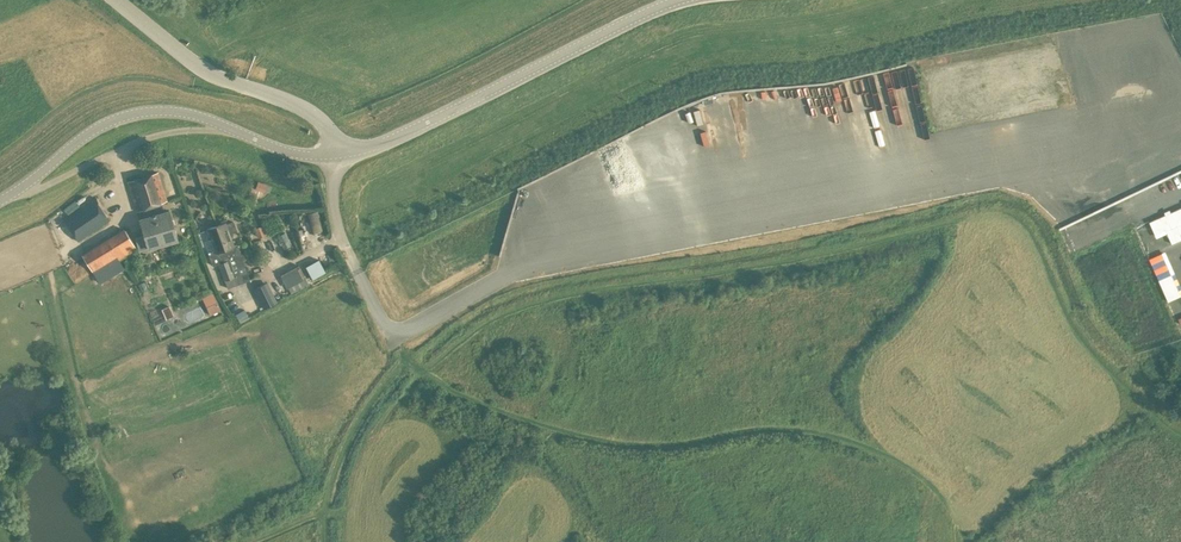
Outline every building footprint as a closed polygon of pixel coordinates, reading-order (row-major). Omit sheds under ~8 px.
[(831,85),(823,87),(828,105),(836,103),(831,85)] [(167,201),(158,172),(127,181),(136,212),(137,212),(142,210),(144,218),(140,219),(144,234),(135,236),(139,251),(163,244),(152,206),(163,202),(167,201)] [(254,186),(265,190),(267,183),(257,179),(254,186)] [(79,241),(110,220),(95,198),(63,219),(76,237),(79,241)] [(152,206),(163,244),(178,239),(169,210),(166,211),(163,202),(152,206)] [(1151,222),(1157,235),(1168,230),(1174,243),(1180,240),(1180,208),(1151,222)] [(319,210),(308,211),(309,231),(320,230),(319,210)] [(216,226),(226,253),(220,255),(221,257),(222,257),(224,262),(229,260),(237,284),(251,280),(243,259),(246,258),(244,254),(241,255),(237,244),(234,245),(230,234),(238,231),(234,221),(226,223),(226,222),(216,226)] [(264,225),(254,229),(258,238),(267,235),(264,225)] [(226,253),(216,226),(207,229),(214,250),(211,251),(212,254),(209,255),(213,265),(219,263),(228,288),(237,284),(229,260),(224,262),(222,257),(221,257),(220,255),(226,253)] [(124,228),(103,241),(115,261),(116,261),(118,259),(136,248),(124,228)] [(284,249),(291,246),(285,232),(278,235),(284,249)] [(115,261),(94,274),(99,282),(124,268),(118,259),(116,261),(115,261)] [(318,275),(312,263),(306,266),(312,278),(318,275)] [(289,288),(293,286),(296,284),(304,280),(298,268),(281,276),(288,289),(289,288)] [(142,291),(147,288),(144,281),(139,283),(142,291)] [(253,290),(261,309),(266,307),(266,306),(274,303),(271,296),(270,296),(264,283),(255,288),(253,290)] [(201,296),(209,314),(221,309),(212,291),(201,296)] [(169,304),(162,308),(166,317),(174,314),(169,304)] [(245,309),(236,315),(239,319),(247,314),(245,309)]
